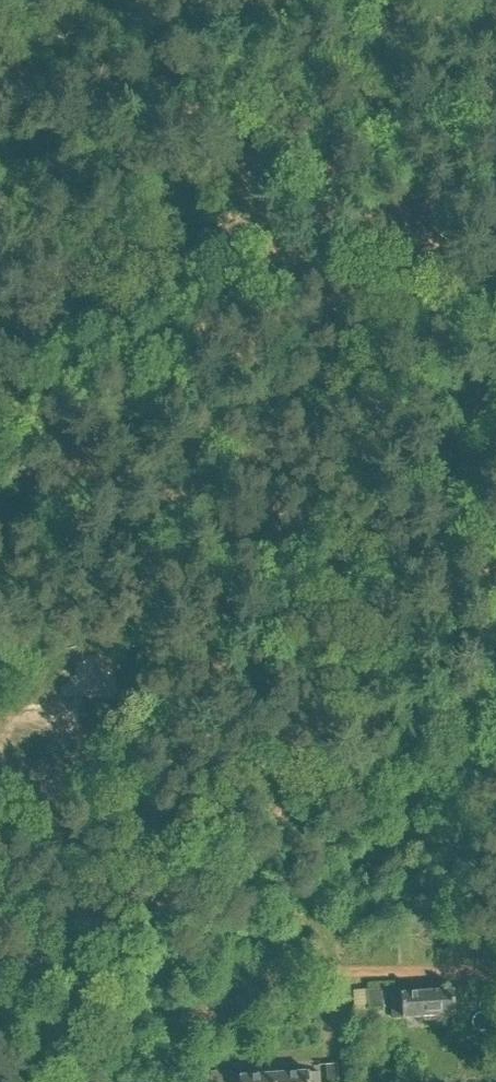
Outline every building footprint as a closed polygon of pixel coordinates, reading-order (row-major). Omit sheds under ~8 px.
[(352,993),(354,1027),(368,1026),(367,1011),(381,1010),(380,990),(352,993)] [(457,1016),(456,992),(402,994),(402,995),(391,996),(393,1020),(403,1019),(457,1016)] [(326,1066),(327,1081),(337,1081),(336,1061),(331,1061),(331,1066),(326,1066)] [(222,1071),(197,1073),(197,1081),(223,1081),(222,1071)] [(281,1081),(322,1081),(321,1073),(280,1076),(281,1081)]
